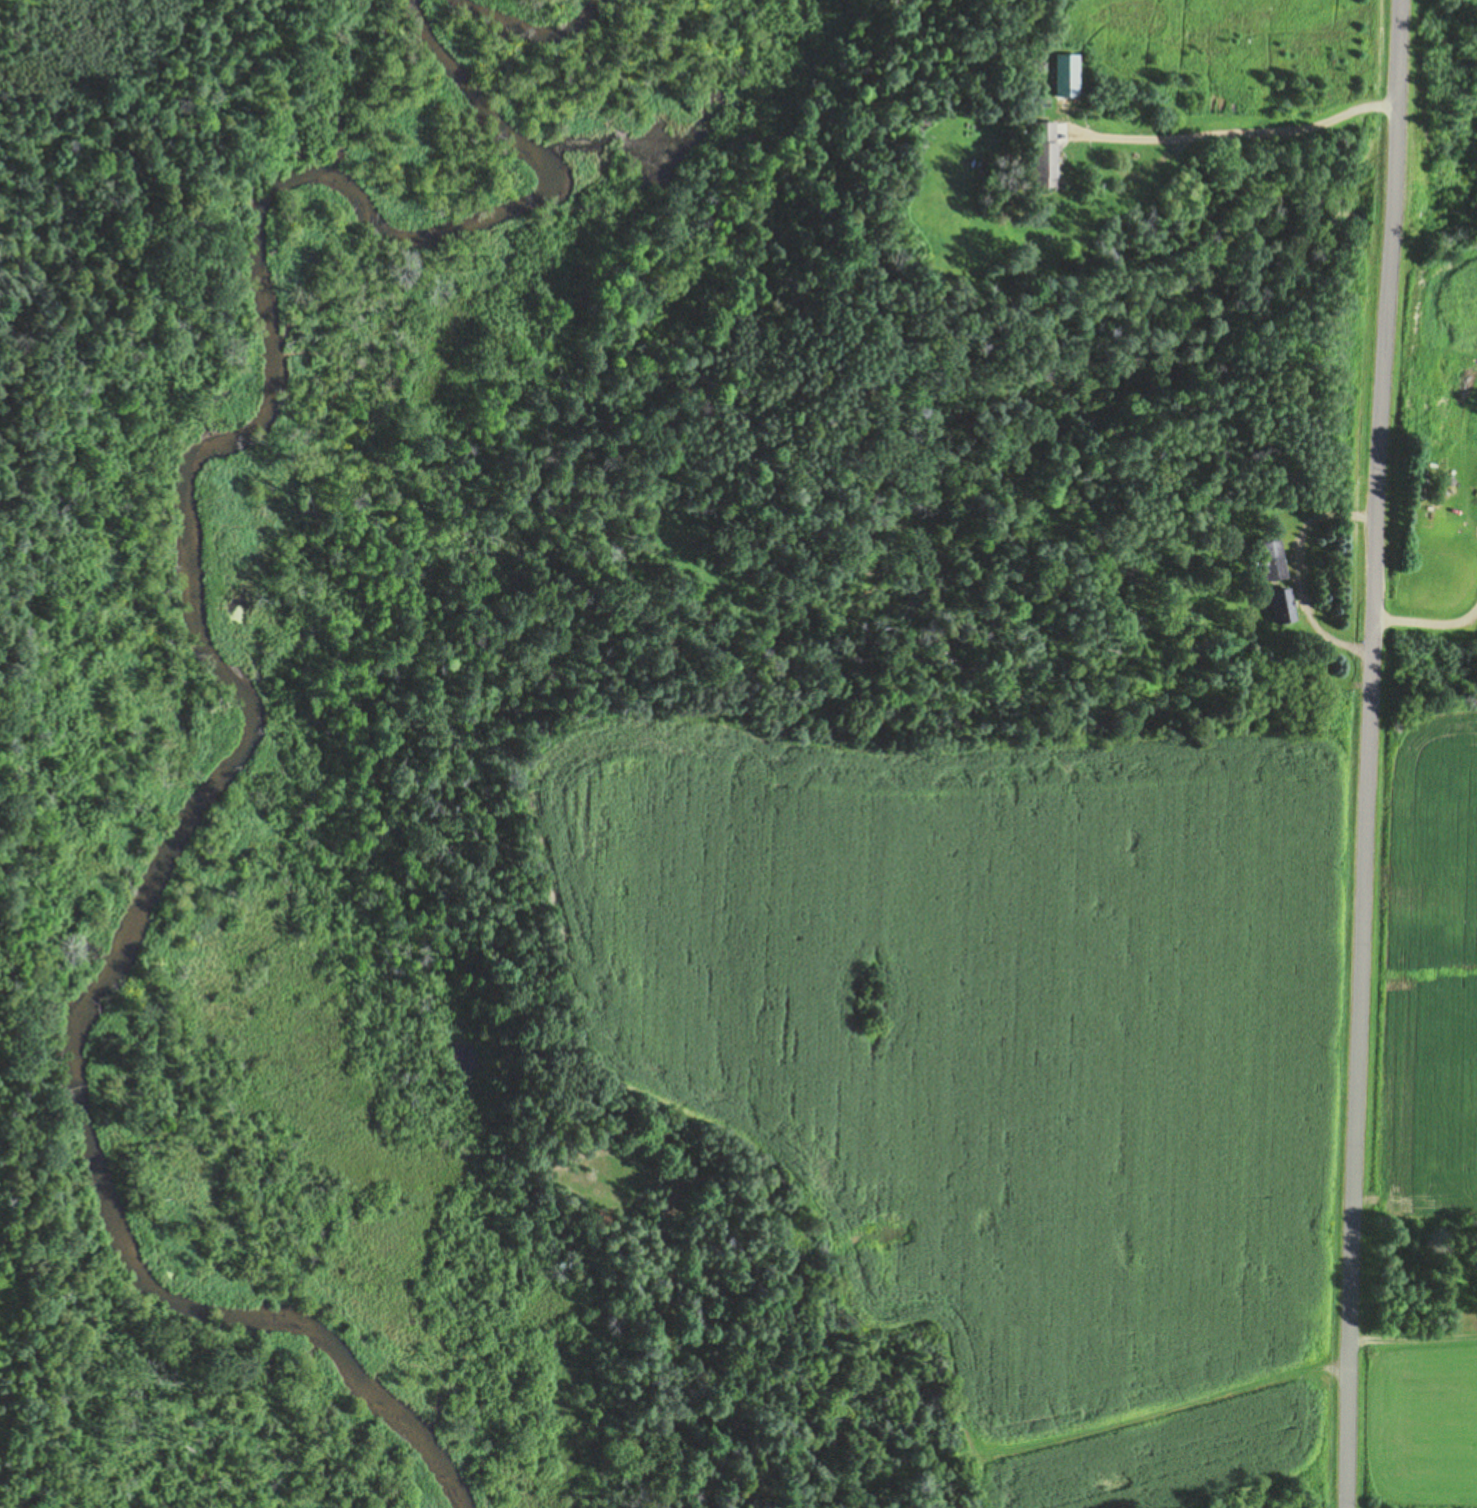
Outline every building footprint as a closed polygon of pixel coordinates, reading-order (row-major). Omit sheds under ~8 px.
[(1056,122),(1033,122),(1033,188),(1056,188),(1056,122)] [(1259,544),(1265,583),(1287,579),(1280,541),(1259,544)] [(1268,593),(1275,626),(1296,622),(1290,589),(1268,593)]
